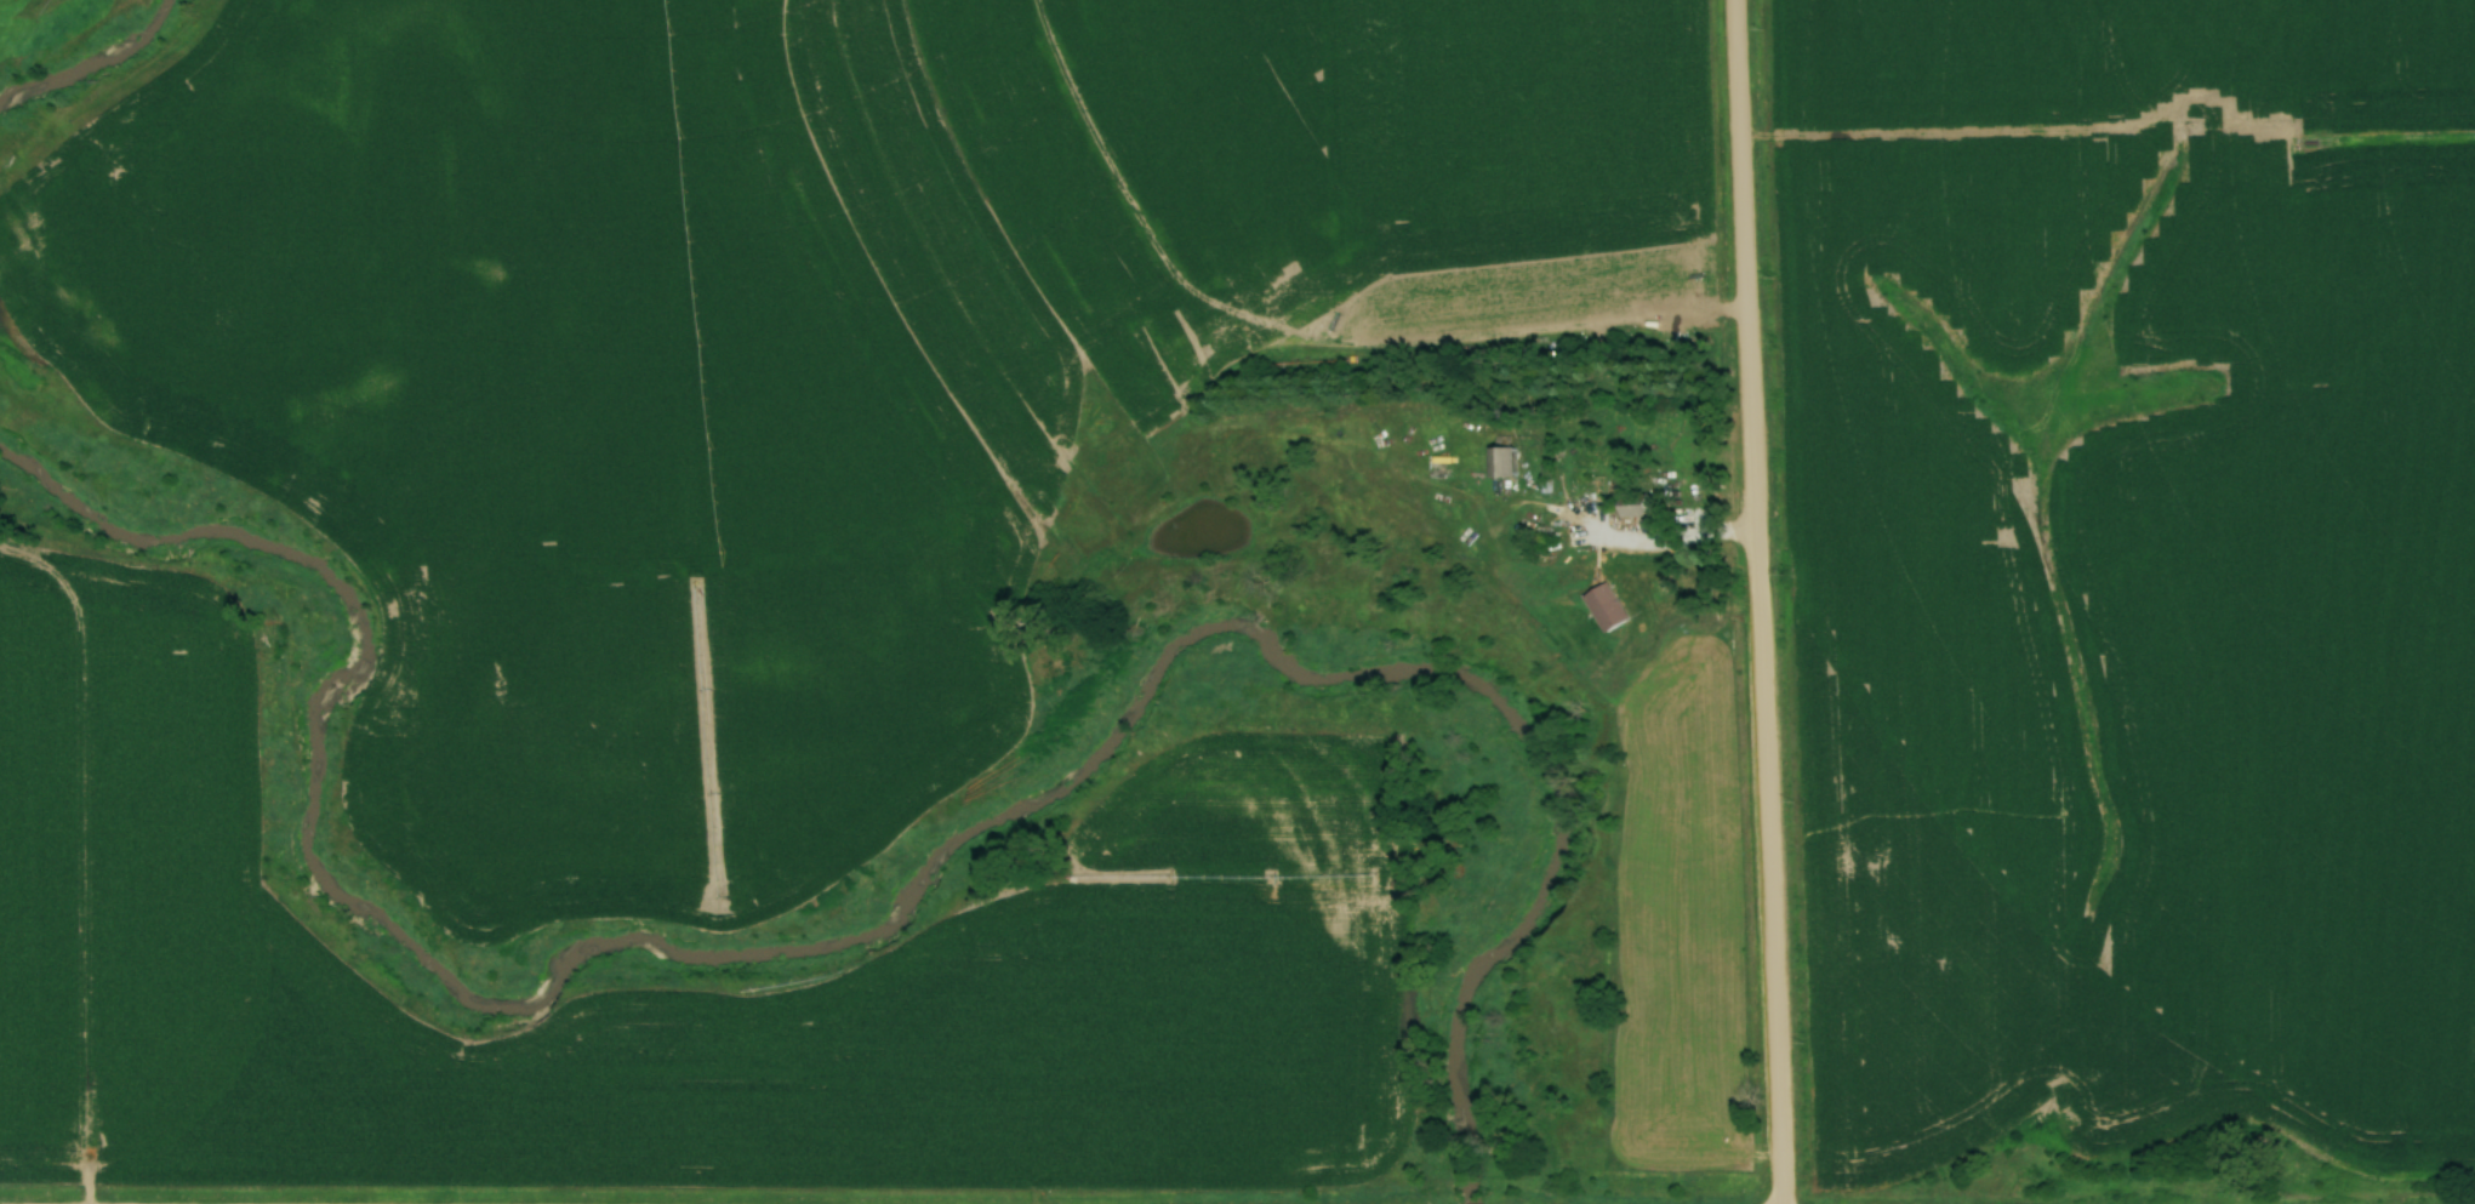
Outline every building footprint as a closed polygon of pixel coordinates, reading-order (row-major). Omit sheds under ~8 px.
[(1512,438),(1493,438),(1493,479),(1512,479),(1512,438)] [(1655,496),(1628,496),(1628,516),(1655,516),(1655,496)] [(1589,599),(1609,637),(1635,623),(1614,586),(1589,599)]
